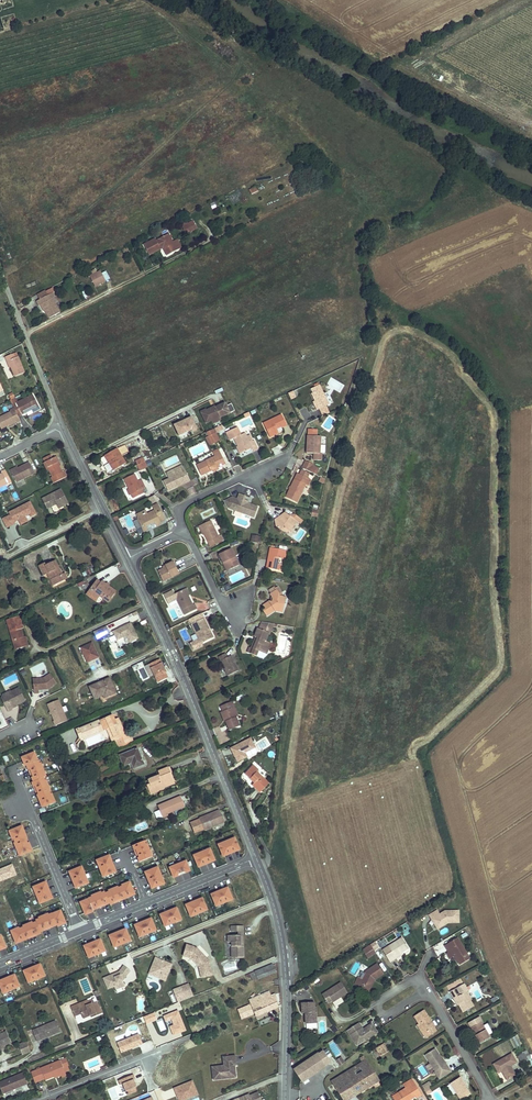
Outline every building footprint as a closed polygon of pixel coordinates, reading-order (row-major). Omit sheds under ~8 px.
[(197,228),(193,221),(188,224),(186,225),(183,226),(182,227),(186,234),(197,228)] [(177,250),(173,241),(169,234),(156,241),(155,239),(144,245),(148,252),(161,245),(163,248),(167,256),(177,250)] [(181,248),(177,239),(173,241),(177,250),(181,248)] [(150,255),(163,248),(161,245),(148,252),(150,255)] [(117,260),(130,253),(128,248),(115,255),(117,260)] [(112,270),(116,268),(114,264),(106,268),(110,276),(114,273),(112,270)] [(106,281),(100,271),(90,276),(95,287),(106,281)] [(60,312),(55,303),(52,298),(55,297),(53,293),(55,292),(53,288),(45,292),(47,295),(37,301),(39,305),(40,305),(42,304),(45,310),(49,318),(60,312)] [(47,295),(45,292),(45,291),(37,295),(40,299),(47,295)] [(25,373),(17,352),(5,357),(7,361),(9,360),(15,377),(25,373)] [(329,404),(319,385),(318,383),(314,385),(315,387),(311,389),(313,393),(311,393),(316,403),(319,409),(326,406),(329,404)] [(40,409),(39,406),(33,395),(16,403),(14,398),(10,400),(18,416),(21,414),(22,415),(26,412),(25,411),(31,408),(32,410),(33,412),(40,409)] [(223,417),(235,411),(231,404),(228,405),(226,402),(216,407),(216,409),(214,410),(213,408),(207,410),(206,409),(201,412),(206,423),(211,421),(220,416),(222,415),(223,417)] [(330,413),(326,406),(319,409),(322,416),(330,413)] [(14,409),(10,410),(11,412),(0,417),(0,427),(1,429),(16,422),(16,423),(20,421),(14,409)] [(191,415),(172,424),(178,436),(197,427),(191,415)] [(287,426),(282,415),(263,423),(270,437),(278,433),(276,429),(281,427),(282,428),(287,426)] [(250,443),(247,437),(245,433),(241,435),(237,427),(226,433),(230,440),(234,438),(241,454),(252,449),(254,452),(258,450),(253,441),(250,443)] [(218,441),(214,434),(216,434),(213,429),(207,432),(210,437),(209,437),(212,444),(218,441)] [(321,462),(321,455),(320,455),(321,436),(316,436),(317,431),(309,430),(309,436),(308,436),(307,453),(314,453),(314,461),(321,462)] [(129,452),(125,445),(117,448),(117,449),(121,456),(129,452)] [(115,470),(126,463),(121,456),(117,449),(100,459),(108,473),(114,469),(115,470)] [(222,465),(219,461),(223,459),(219,451),(213,454),(215,457),(197,466),(201,475),(212,470),(222,465)] [(62,472),(59,467),(61,466),(56,457),(52,458),(51,455),(43,459),(45,462),(49,470),(52,477),(51,478),(54,483),(67,477),(64,471),(62,472)] [(139,470),(147,466),(145,461),(137,465),(139,470)] [(16,482),(35,473),(29,462),(18,468),(11,472),(16,482)] [(310,472),(312,466),(305,463),(302,468),(310,472)] [(186,482),(190,480),(185,470),(184,470),(180,472),(178,467),(166,473),(169,479),(163,481),(168,491),(177,486),(177,485),(185,481),(186,482)] [(11,482),(5,470),(1,472),(2,473),(0,475),(0,488),(11,482)] [(301,470),(299,474),(307,478),(309,474),(301,470)] [(299,503),(307,486),(309,487),(312,480),(307,478),(299,474),(297,473),(286,497),(299,503)] [(144,493),(142,489),(145,488),(141,481),(138,482),(134,474),(124,479),(129,489),(131,494),(133,498),(144,493)] [(68,503),(61,489),(43,499),(48,509),(57,504),(59,508),(68,503)] [(254,517),(258,507),(248,503),(249,501),(244,500),(245,496),(239,494),(237,499),(232,497),(225,501),(229,508),(254,517)] [(28,517),(27,515),(30,514),(31,516),(36,514),(30,502),(24,505),(25,506),(16,511),(15,510),(9,513),(10,515),(3,519),(7,528),(15,524),(14,522),(19,520),(19,521),(28,517)] [(165,520),(157,504),(152,506),(154,510),(147,514),(145,510),(136,514),(138,518),(143,530),(152,526),(153,528),(161,524),(160,522),(165,520)] [(289,531),(296,521),(299,523),(302,520),(295,515),(292,518),(285,513),(282,517),(283,517),(282,520),(280,518),(277,522),(276,527),(283,531),(287,530),(289,531)] [(222,541),(220,536),(218,536),(210,521),(200,525),(205,534),(211,547),(222,541)] [(260,544),(261,536),(250,534),(249,542),(260,544)] [(285,561),(286,551),(270,548),(267,568),(277,570),(278,565),(278,560),(285,561)] [(239,565),(231,549),(219,554),(223,563),(225,562),(229,570),(239,565)] [(65,581),(55,561),(46,565),(45,563),(39,566),(44,577),(49,574),(52,581),(51,581),(53,587),(65,581)] [(179,574),(173,562),(165,566),(166,567),(158,571),(163,582),(179,574)] [(90,586),(87,579),(77,584),(81,591),(90,586)] [(106,587),(106,584),(102,582),(101,583),(97,580),(87,594),(91,598),(93,595),(101,601),(104,598),(108,601),(115,592),(109,586),(106,587)] [(277,611),(283,607),(284,602),(282,602),(283,597),(279,596),(279,594),(282,592),(279,588),(277,590),(271,594),(270,594),(273,598),(271,602),(269,602),(263,606),(265,609),(263,611),(266,616),(275,610),(277,611)] [(192,605),(184,589),(174,594),(184,615),(196,609),(194,604),(192,605)] [(99,604),(101,601),(93,595),(91,598),(99,604)] [(209,630),(204,619),(203,619),(201,614),(189,619),(192,624),(191,624),(199,639),(190,644),(193,650),(202,646),(201,644),(211,639),(207,631),(209,630)] [(21,629),(23,628),(20,616),(6,620),(15,650),(26,646),(23,637),(21,629)] [(266,642),(273,624),(261,622),(259,629),(257,628),(254,637),(255,637),(257,638),(253,649),(258,651),(258,650),(265,652),(266,649),(269,643),(266,642)] [(138,638),(130,623),(113,631),(117,640),(126,636),(129,642),(138,638)] [(109,634),(106,626),(93,632),(97,640),(102,637),(109,634)] [(113,651),(118,648),(115,642),(110,644),(113,651)] [(99,657),(92,643),(81,648),(87,661),(93,659),(93,660),(99,657)] [(238,671),(231,656),(227,658),(225,654),(218,657),(228,676),(238,671)] [(166,672),(160,659),(149,664),(158,683),(168,678),(165,673),(166,672)] [(49,689),(57,683),(50,674),(44,678),(33,680),(34,694),(39,693),(39,690),(44,690),(44,689),(45,688),(45,690),(49,689)] [(116,695),(109,678),(89,686),(94,698),(109,693),(110,697),(116,695)] [(26,701),(19,687),(11,691),(12,693),(1,699),(8,711),(12,709),(12,707),(26,701)] [(67,721),(59,700),(47,704),(51,714),(54,721),(55,726),(67,721)] [(221,706),(223,711),(232,708),(236,717),(238,716),(232,701),(221,706)] [(240,726),(232,708),(223,711),(227,721),(225,721),(229,730),(240,726)] [(81,739),(109,727),(115,740),(125,736),(119,720),(115,722),(112,715),(76,730),(81,739)] [(111,742),(115,740),(109,727),(81,739),(82,742),(107,731),(111,742)] [(129,734),(125,736),(115,740),(119,750),(133,744),(129,734)] [(250,738),(231,748),(237,762),(247,757),(245,753),(255,748),(250,738)] [(144,764),(137,748),(119,756),(124,766),(135,762),(137,767),(144,764)] [(33,754),(22,758),(23,762),(25,761),(27,766),(38,761),(36,757),(35,757),(33,754)] [(38,761),(27,766),(28,770),(30,769),(32,773),(43,769),(41,764),(40,765),(38,761)] [(268,785),(256,772),(258,770),(253,766),(245,774),(253,783),(252,785),(259,793),(268,785)] [(175,783),(168,767),(156,772),(157,776),(142,782),(148,797),(167,789),(166,787),(175,783)] [(43,769),(32,773),(33,778),(32,778),(34,782),(43,778),(45,778),(43,774),(45,773),(43,769)] [(243,776),(252,785),(253,783),(245,774),(243,776)] [(34,782),(32,783),(34,787),(35,786),(37,790),(48,786),(46,781),(45,782),(43,778),(34,782)] [(48,786),(37,790),(39,795),(37,796),(39,799),(40,799),(50,795),(49,791),(50,790),(48,786)] [(50,795),(40,799),(42,803),(41,804),(42,808),(54,803),(52,799),(53,799),(52,794),(50,795)] [(185,807),(180,796),(158,806),(163,818),(168,816),(167,814),(185,807)] [(182,808),(174,811),(177,816),(184,813),(182,808)] [(227,826),(221,814),(201,825),(201,826),(192,831),(197,840),(206,835),(207,836),(227,826)] [(14,839),(24,835),(22,830),(23,830),(22,826),(10,831),(12,835),(11,835),(13,840),(14,839)] [(16,848),(27,843),(25,839),(27,838),(25,834),(24,835),(14,839),(15,843),(14,843),(16,848)] [(231,839),(227,841),(232,852),(237,850),(240,848),(236,838),(232,840),(231,839)] [(144,841),(133,846),(134,849),(136,849),(138,853),(149,849),(147,844),(146,845),(144,841)] [(223,843),(219,845),(223,855),(227,854),(232,852),(227,841),(223,843)] [(27,843),(16,848),(18,852),(19,852),(21,855),(32,851),(31,847),(29,848),(27,843)] [(151,853),(149,849),(138,853),(140,858),(138,858),(140,862),(151,858),(149,854),(151,853)] [(207,850),(202,852),(207,862),(212,860),(215,859),(211,849),(207,851),(207,850)] [(198,854),(194,856),(199,866),(202,865),(207,862),(202,852),(198,853),(198,854)] [(109,855),(98,860),(99,864),(98,864),(100,869),(111,864),(109,860),(111,859),(109,855)] [(186,861),(178,864),(182,872),(185,871),(186,873),(191,870),(186,861)] [(116,872),(114,868),(113,869),(111,864),(100,869),(102,873),(103,873),(105,877),(116,872)] [(178,864),(170,867),(174,877),(179,875),(178,873),(182,872),(178,864)] [(81,867),(69,872),(71,876),(72,875),(74,879),(85,875),(83,870),(82,871),(81,867)] [(156,868),(145,872),(147,876),(148,875),(150,880),(161,875),(159,871),(158,871),(156,868)] [(87,879),(85,875),(74,879),(76,884),(74,885),(76,888),(87,884),(86,880),(87,879)] [(163,880),(161,875),(150,880),(152,884),(150,885),(152,889),(163,884),(162,880),(163,880)] [(46,882),(35,887),(36,890),(35,891),(37,895),(48,891),(46,886),(47,886),(46,882)] [(126,883),(121,885),(122,886),(126,896),(130,894),(131,896),(135,894),(130,883),(126,885),(126,883)] [(118,887),(113,889),(118,900),(122,898),(123,899),(127,898),(126,896),(122,886),(118,888),(118,887)] [(225,890),(220,892),(225,903),(229,901),(229,900),(233,898),(229,888),(225,890)] [(110,903),(110,905),(114,903),(113,902),(118,900),(113,889),(109,890),(109,892),(105,893),(110,903)] [(53,899),(51,895),(50,895),(48,891),(37,895),(38,900),(40,899),(41,903),(53,899)] [(100,892),(96,894),(101,905),(105,903),(106,905),(110,903),(105,893),(105,892),(101,893),(100,892)] [(215,894),(212,895),(216,905),(220,904),(221,904),(225,903),(220,892),(215,894)] [(88,899),(93,910),(97,908),(96,907),(101,905),(96,894),(92,896),(92,897),(88,899)] [(81,904),(85,915),(89,913),(89,912),(93,910),(88,899),(84,901),(85,902),(81,904)] [(200,900),(195,902),(200,913),(204,911),(203,910),(207,909),(203,899),(200,900)] [(190,904),(187,906),(191,916),(195,914),(195,915),(200,913),(195,902),(190,904)] [(174,910),(169,912),(174,923),(178,921),(178,920),(182,919),(177,909),(174,910)] [(459,922),(459,911),(445,911),(440,914),(437,910),(429,915),(431,920),(433,918),(438,927),(447,922),(448,922),(448,923),(459,922)] [(57,912),(53,914),(58,925),(62,923),(63,924),(66,923),(62,912),(58,913),(57,912)] [(164,914),(161,915),(165,925),(169,924),(169,925),(174,923),(169,912),(164,914)] [(49,915),(48,914),(44,916),(49,927),(53,925),(54,926),(58,925),(53,914),(53,913),(49,915)] [(36,920),(37,922),(41,932),(45,930),(44,929),(49,927),(44,916),(40,917),(40,919),(36,920)] [(438,927),(433,918),(431,920),(437,929),(448,923),(448,922),(447,922),(438,927)] [(149,920),(144,923),(148,933),(153,932),(152,931),(156,929),(152,919),(149,920)] [(33,922),(28,924),(33,935),(37,933),(38,935),(42,933),(41,932),(37,922),(33,923),(33,922)] [(139,925),(136,926),(140,936),(144,934),(144,935),(148,933),(144,923),(139,925)] [(20,929),(21,929),(25,940),(29,938),(28,937),(33,935),(28,924),(24,926),(24,927),(20,929)] [(17,932),(13,934),(18,945),(21,943),(21,942),(25,940),(21,929),(16,931),(17,932)] [(124,931),(118,933),(123,944),(127,942),(127,941),(131,940),(127,930),(124,931)] [(113,935),(110,936),(114,946),(118,945),(119,946),(123,944),(118,933),(113,935)] [(387,938),(389,942),(396,937),(394,933),(387,938)] [(0,936),(0,948),(5,947),(6,948),(9,947),(4,935),(1,937),(0,935),(0,936)] [(240,946),(240,936),(237,936),(227,936),(228,944),(231,944),(231,959),(243,959),(243,946),(240,946)] [(402,952),(409,948),(402,938),(388,946),(392,952),(386,955),(390,962),(396,958),(395,957),(402,952)] [(445,946),(448,951),(450,950),(454,956),(455,955),(456,957),(455,958),(459,964),(469,958),(457,939),(445,946)] [(98,942),(93,944),(98,954),(102,953),(102,952),(105,950),(101,940),(98,942)] [(379,947),(375,942),(370,945),(371,946),(374,951),(379,947)] [(88,946),(85,947),(89,957),(93,955),(93,956),(98,954),(93,944),(88,946)] [(209,961),(197,948),(186,945),(183,956),(191,958),(198,967),(201,977),(212,975),(209,961)] [(374,951),(371,946),(363,951),(368,959),(376,953),(374,951)] [(392,952),(388,946),(382,950),(386,955),(392,952)] [(168,980),(174,965),(165,962),(165,963),(162,961),(161,963),(159,962),(160,959),(155,958),(153,964),(156,966),(154,970),(155,972),(162,975),(162,977),(168,980)] [(156,966),(153,964),(150,972),(162,977),(162,975),(155,972),(154,970),(156,966)] [(273,964),(255,972),(257,978),(258,979),(276,972),(273,964)] [(375,980),(384,974),(377,964),(365,971),(362,979),(358,977),(356,982),(368,988),(373,979),(374,978),(375,980)] [(38,967),(33,969),(37,980),(42,978),(41,977),(45,975),(41,965),(38,967)] [(123,980),(130,971),(124,966),(119,972),(104,978),(108,988),(115,986),(116,989),(125,986),(123,980)] [(28,971),(25,972),(29,982),(32,980),(33,981),(37,980),(33,969),(28,971)] [(257,978),(255,972),(246,975),(247,979),(251,977),(252,980),(257,978)] [(12,977),(7,979),(12,990),(16,988),(16,987),(20,986),(16,976),(12,977)] [(0,982),(0,985),(3,993),(7,991),(7,992),(12,990),(7,979),(2,981),(0,982)] [(368,988),(356,982),(354,984),(367,991),(368,988)] [(333,1002),(347,993),(341,983),(322,995),(328,1003),(332,1001),(333,1002)] [(193,996),(189,985),(182,987),(186,999),(193,996)] [(470,1001),(465,992),(460,995),(456,988),(450,992),(454,999),(455,998),(463,1012),(473,1007),(470,1001)] [(278,1006),(273,993),(269,995),(267,991),(247,1000),(248,1003),(236,1009),(240,1018),(253,1012),(255,1016),(278,1006)] [(101,1013),(96,1002),(89,1005),(88,1001),(87,1000),(71,1007),(75,1016),(81,1013),(83,1018),(91,1015),(92,1018),(101,1013)] [(315,1012),(314,1007),(314,1002),(301,1003),(302,1013),(305,1013),(306,1013),(306,1016),(305,1016),(306,1024),(316,1023),(317,1023),(316,1012),(315,1012)] [(427,1019),(429,1018),(424,1010),(414,1016),(425,1033),(423,1034),(426,1038),(436,1031),(434,1028),(435,1027),(430,1019),(428,1020),(427,1019)] [(490,1038),(481,1022),(482,1021),(479,1017),(474,1020),(476,1025),(471,1028),(480,1043),(490,1038)] [(476,1025),(474,1020),(468,1023),(471,1028),(476,1025)] [(37,1041),(60,1032),(56,1021),(44,1026),(45,1027),(38,1030),(37,1029),(32,1030),(37,1041)] [(368,1038),(377,1033),(371,1024),(362,1030),(360,1030),(359,1029),(362,1028),(358,1023),(347,1030),(350,1035),(352,1034),(354,1038),(356,1037),(358,1041),(362,1042),(368,1038)] [(425,1033),(419,1024),(417,1025),(423,1034),(425,1033)] [(10,1041),(6,1032),(0,1034),(0,1045),(2,1044),(10,1041)] [(139,1033),(116,1042),(121,1053),(143,1044),(139,1033)] [(358,1041),(356,1037),(354,1038),(352,1034),(350,1035),(357,1045),(362,1042),(358,1041)] [(30,1052),(26,1041),(18,1045),(22,1055),(30,1052)] [(389,1051),(386,1046),(384,1043),(376,1048),(381,1056),(389,1051)] [(451,1071),(444,1060),(443,1061),(440,1057),(435,1048),(425,1055),(435,1071),(439,1069),(444,1076),(451,1071)] [(302,1082),(326,1066),(326,1065),(330,1062),(323,1051),(318,1054),(318,1053),(293,1070),(302,1082)] [(521,1063),(528,1060),(524,1053),(518,1057),(521,1063)] [(510,1066),(516,1062),(511,1054),(494,1064),(499,1073),(503,1070),(504,1071),(503,1072),(507,1080),(515,1075),(510,1066)] [(231,1078),(230,1065),(236,1065),(237,1065),(236,1056),(224,1058),(225,1066),(212,1067),(214,1080),(231,1078)] [(358,1094),(379,1081),(363,1056),(360,1058),(363,1062),(345,1073),(358,1094)] [(344,1063),(341,1057),(336,1061),(340,1066),(344,1063)] [(71,1074),(67,1066),(68,1066),(65,1058),(31,1072),(35,1083),(54,1075),(60,1073),(61,1076),(62,1077),(71,1074)] [(423,1064),(418,1067),(423,1077),(428,1075),(423,1064)] [(444,1076),(439,1069),(435,1071),(440,1079),(444,1076)] [(28,1084),(23,1073),(0,1082),(0,1088),(1,1090),(6,1088),(8,1092),(28,1084)] [(345,1073),(331,1082),(343,1099),(348,1099),(358,1094),(345,1073)] [(133,1075),(119,1080),(120,1085),(123,1084),(127,1095),(136,1091),(135,1087),(136,1087),(133,1080),(135,1079),(133,1075)] [(464,1085),(466,1085),(460,1077),(450,1084),(450,1085),(455,1093),(460,1099),(461,1099),(470,1094),(464,1085)] [(412,1079),(403,1085),(405,1088),(398,1093),(392,1096),(392,1097),(394,1099),(410,1099),(415,1096),(417,1098),(422,1095),(412,1079)] [(173,1088),(178,1099),(185,1099),(198,1095),(192,1080),(173,1088)] [(109,1090),(113,1099),(118,1098),(114,1088),(109,1090)]
